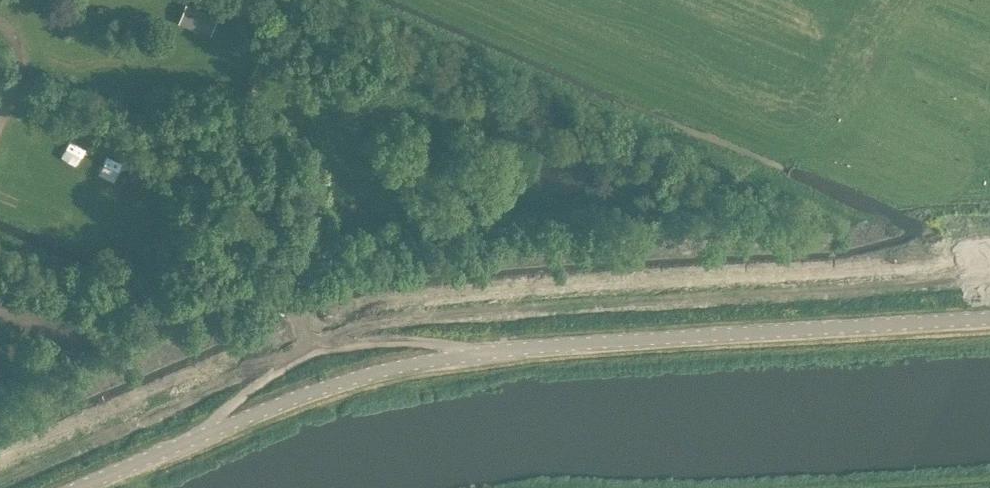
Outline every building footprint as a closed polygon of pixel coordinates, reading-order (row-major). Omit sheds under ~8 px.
[(185,3),(178,22),(211,34),(218,16),(185,3)]
